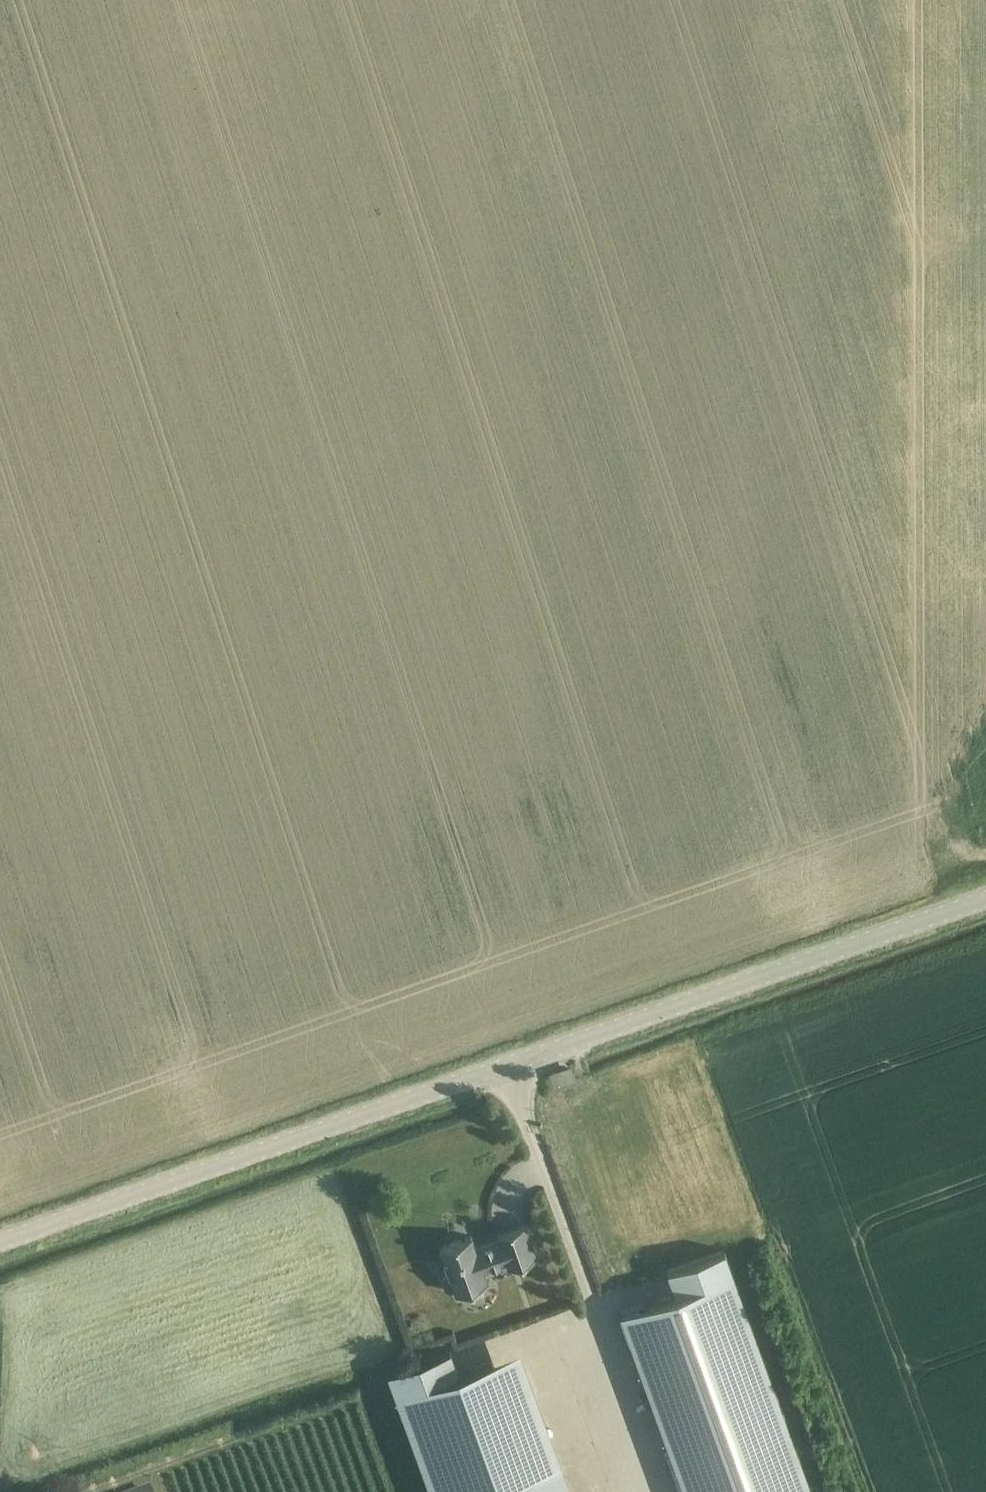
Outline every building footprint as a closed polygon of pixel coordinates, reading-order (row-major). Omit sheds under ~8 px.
[(454,1289),(456,1293),(488,1281),(484,1270),(506,1262),(508,1267),(536,1257),(525,1224),(496,1235),(498,1240),(476,1248),(471,1236),(439,1247),(449,1273),(445,1275),(442,1280),(445,1288),(451,1291),(454,1289)] [(725,1250),(667,1271),(675,1293),(620,1313),(685,1491),(812,1491),(725,1250)] [(389,1371),(433,1491),(486,1491),(535,1474),(493,1359),(458,1371),(450,1349),(389,1371)] [(535,1474),(486,1491),(541,1491),(535,1474)]
